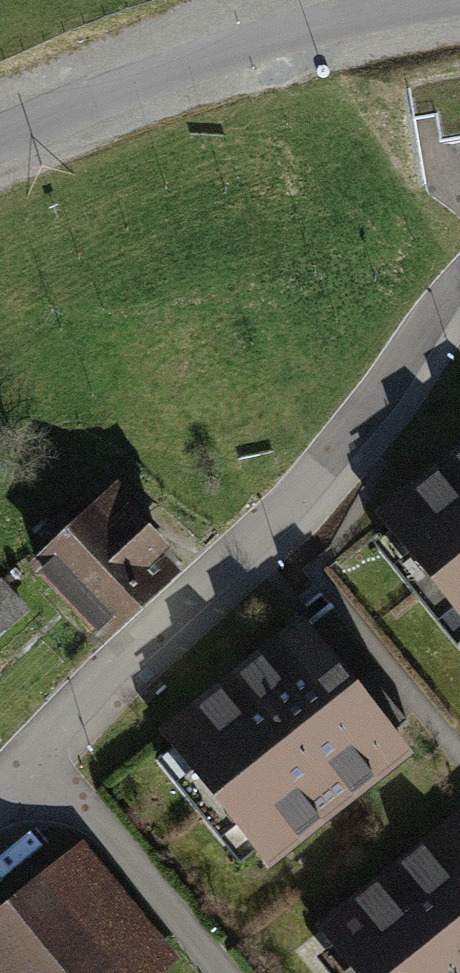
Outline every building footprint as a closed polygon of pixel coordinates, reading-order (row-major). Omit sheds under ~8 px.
[(384,518),(459,612),(459,457),(384,518)] [(137,513),(117,492),(79,527),(65,513),(44,533),(57,548),(37,566),(103,635),(167,575),(150,556),(161,546),(133,516),(137,513)] [(0,575),(0,632),(31,597),(3,572),(0,575)] [(303,625),(167,735),(268,859),(404,749),(303,625)] [(458,818),(322,927),(359,972),(459,972),(459,819),(458,818)] [(82,845),(0,912),(0,957),(7,966),(0,972),(152,972),(151,965),(170,949),(82,845)]
